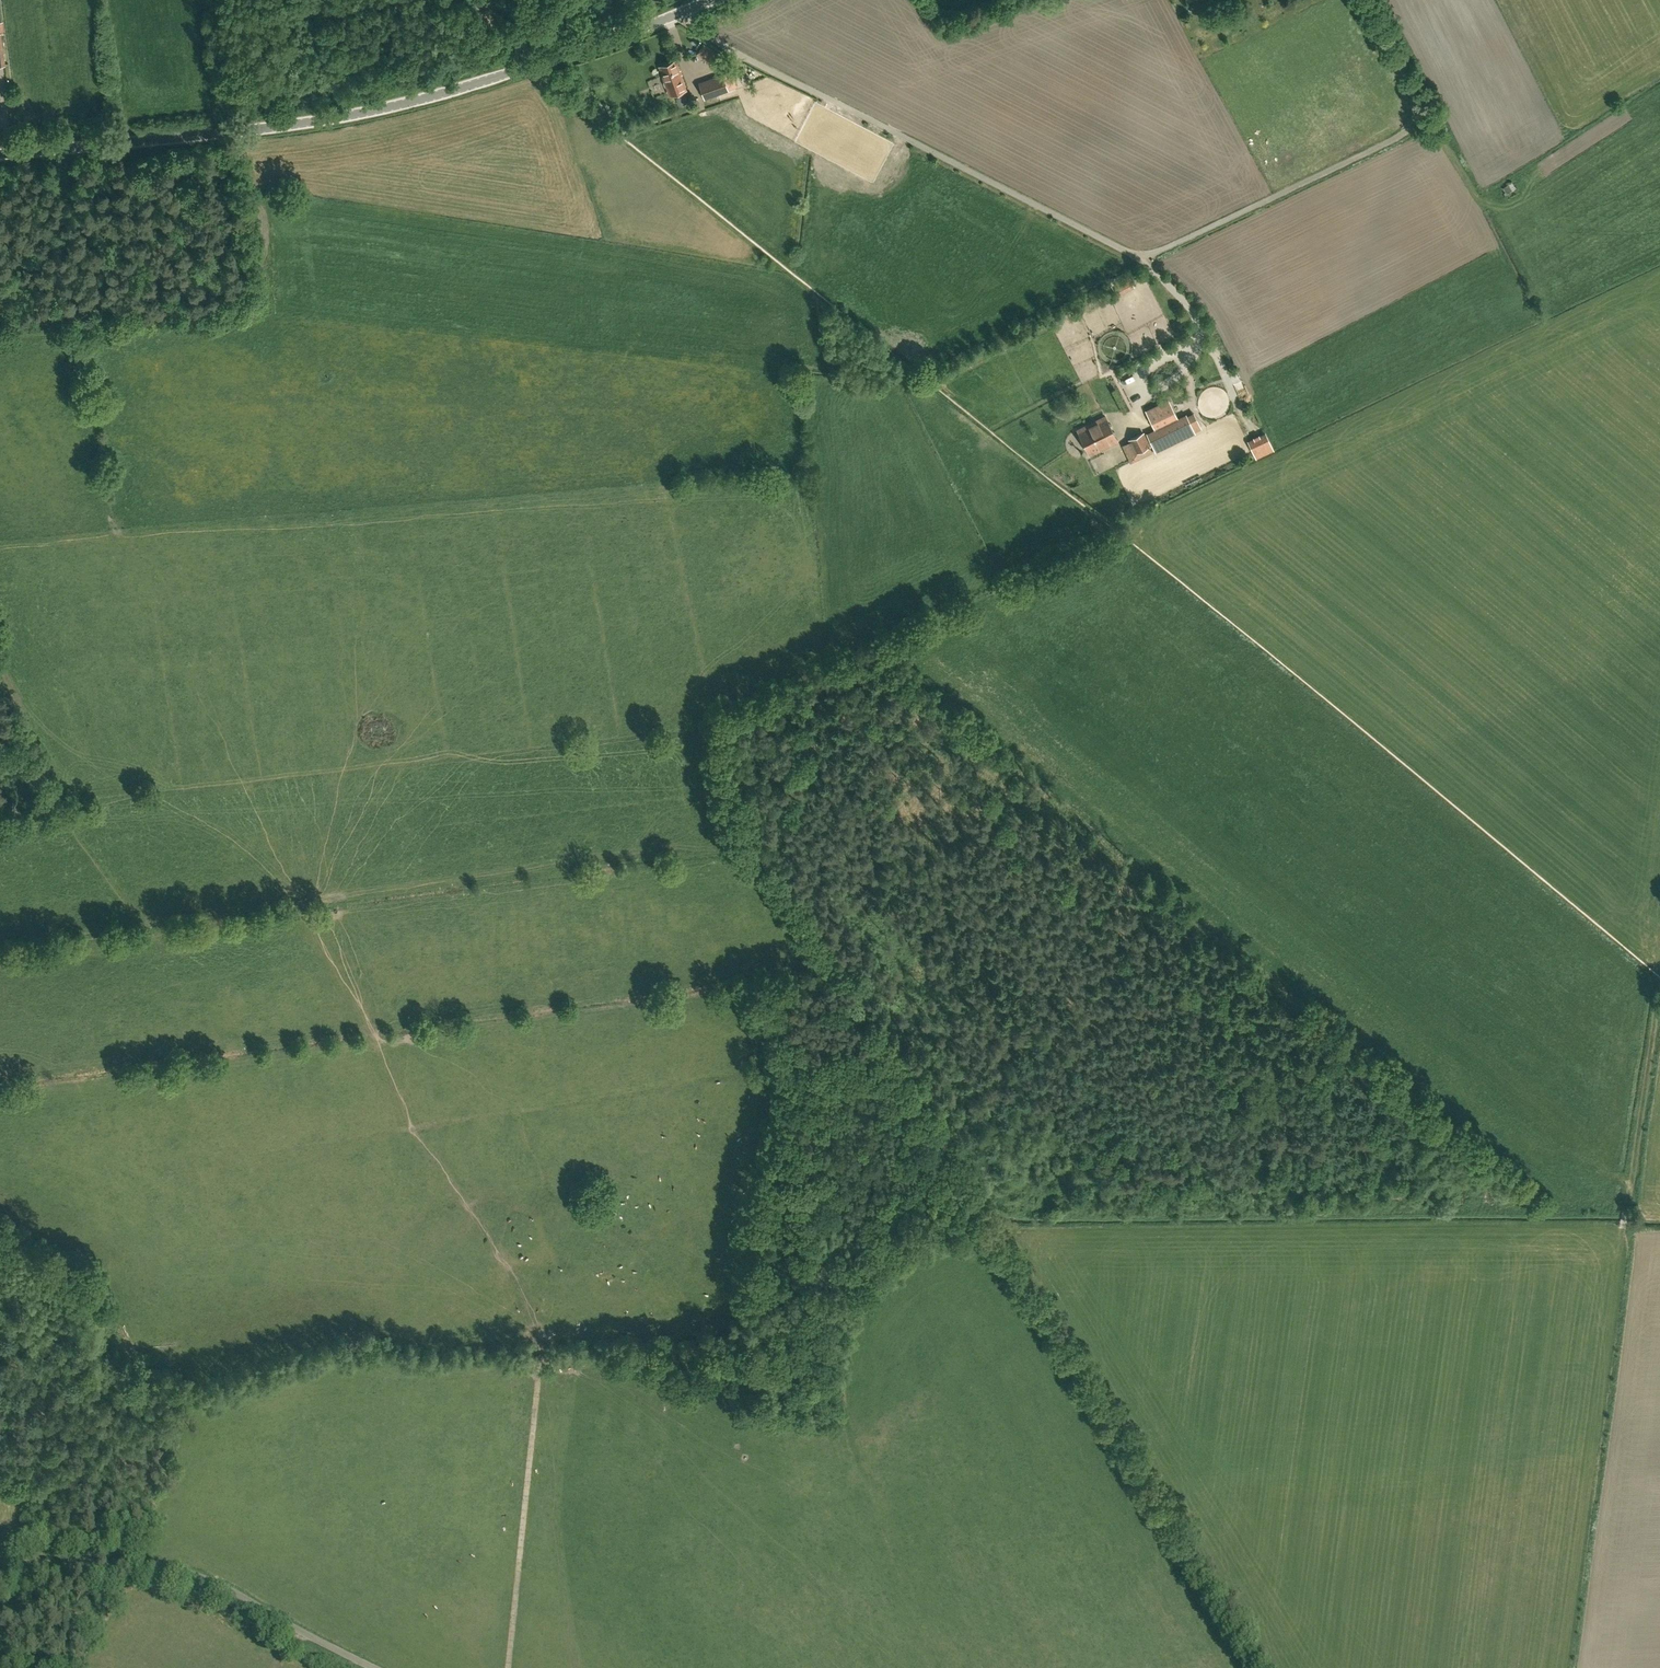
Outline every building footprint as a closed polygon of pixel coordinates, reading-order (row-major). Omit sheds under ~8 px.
[(704,43),(697,54),(712,64),(719,52),(704,43)] [(685,90),(682,82),(675,61),(660,67),(665,80),(664,82),(664,84),(665,87),(668,88),(670,95),(685,90)] [(699,83),(705,98),(727,90),(722,75),(699,83)] [(1507,193),(1516,189),(1513,182),(1503,186),(1507,193)] [(1130,277),(1113,283),(1116,294),(1134,288),(1130,277)] [(1187,415),(1183,417),(1171,423),(1147,434),(1153,448),(1155,451),(1191,434),(1195,432),(1194,431),(1201,428),(1194,413),(1187,416),(1187,415)] [(1105,416),(1077,430),(1089,454),(1117,440),(1105,416)] [(1150,446),(1143,431),(1128,439),(1134,453),(1150,446)] [(1262,455),(1253,438),(1247,441),(1256,458),(1262,455)]
